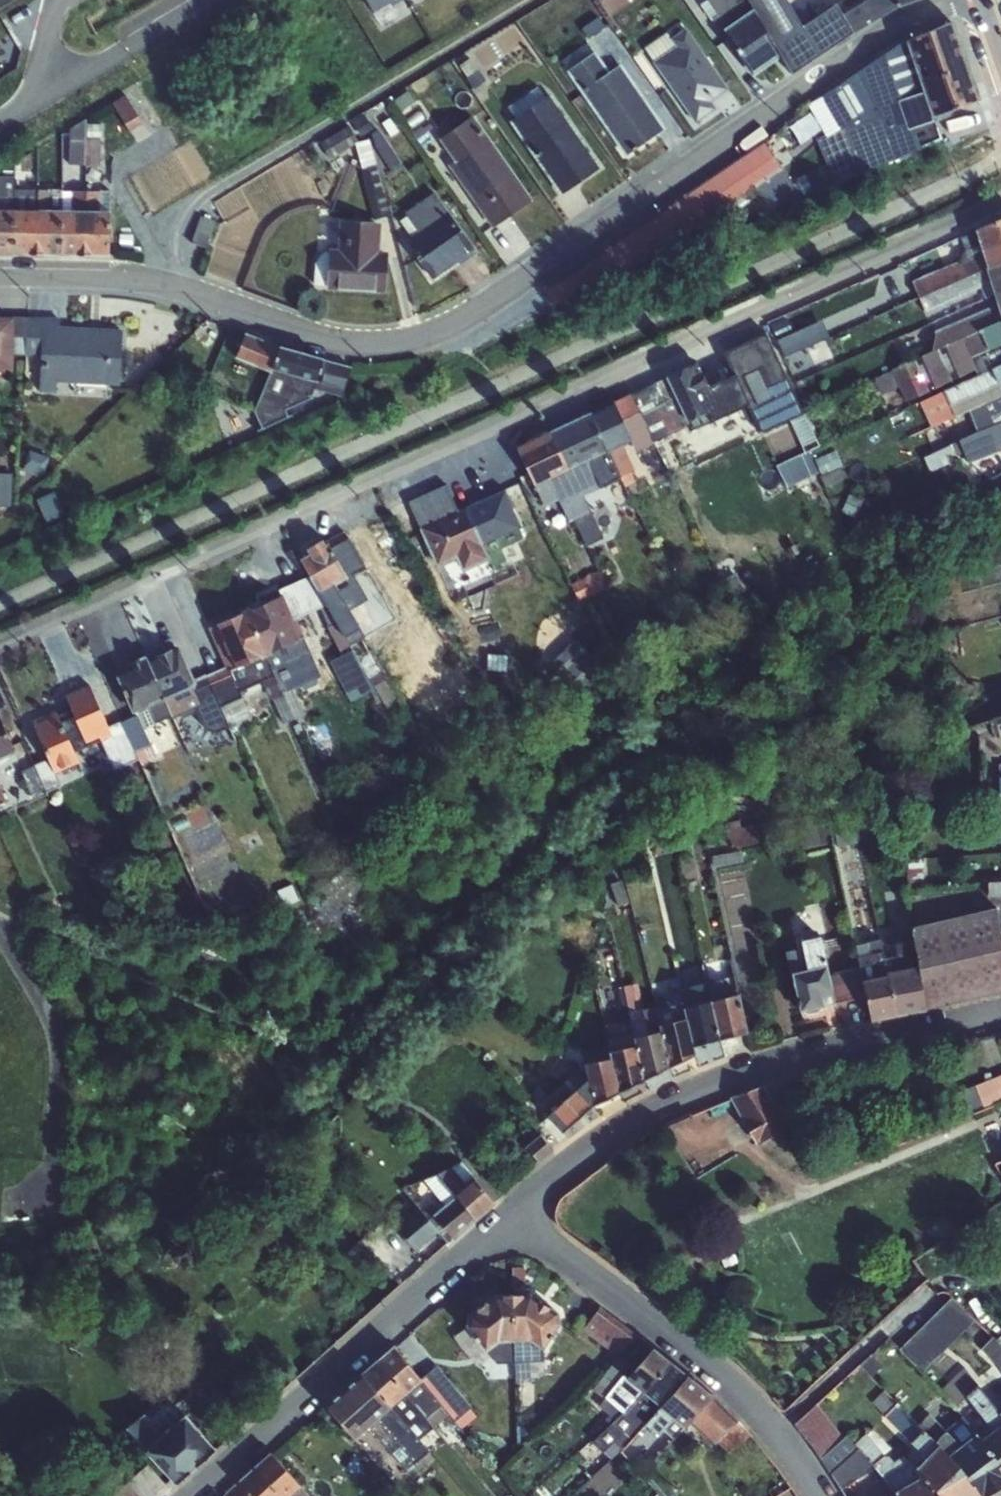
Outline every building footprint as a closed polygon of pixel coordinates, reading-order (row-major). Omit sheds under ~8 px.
[(369,16),(386,6),(389,10),(404,1),(404,0),(359,0),(369,16)] [(720,14),(710,0),(705,0),(700,4),(711,20),(714,18),(720,14)] [(752,73),(781,56),(747,0),(742,0),(737,4),(735,0),(710,0),(720,14),(714,18),(752,73)] [(781,56),(792,74),(849,35),(835,14),(807,33),(787,0),(747,0),(781,56)] [(897,6),(895,0),(865,0),(841,15),(853,33),(897,6)] [(580,28),(588,39),(608,26),(600,14),(580,28)] [(920,80),(967,64),(952,20),(906,40),(920,80)] [(654,61),(696,120),(716,108),(711,100),(728,88),(685,29),(672,38),(676,45),(655,60),(654,61)] [(676,45),(672,38),(667,32),(645,47),(655,60),(676,45)] [(920,80),(906,40),(858,72),(857,72),(807,106),(829,133),(821,135),(838,181),(940,138),(932,115),(920,80)] [(595,52),(587,42),(562,59),(569,70),(595,52)] [(626,155),(665,128),(621,65),(609,72),(595,52),(569,70),(568,70),(626,155)] [(460,65),(474,85),(485,78),(470,58),(460,65)] [(920,80),(932,115),(979,99),(967,64),(920,80)] [(538,86),(509,107),(516,117),(546,95),(538,86)] [(511,120),(562,192),(600,166),(549,93),(546,95),(516,117),(511,120)] [(125,94),(112,102),(129,130),(142,122),(125,94)] [(352,120),(361,135),(373,128),(363,113),(352,120)] [(449,164),(493,226),(531,199),(472,115),(440,138),(455,159),(449,164)] [(69,163),(85,164),(87,123),(87,117),(70,127),(69,163)] [(87,123),(85,164),(100,165),(101,124),(87,123)] [(359,141),(348,124),(321,142),(331,158),(359,141)] [(365,159),(375,156),(368,135),(359,139),(365,159)] [(385,139),(376,145),(392,170),(402,163),(385,139)] [(782,167),(764,141),(545,290),(554,305),(590,281),(598,292),(782,167)] [(368,196),(384,192),(375,159),(360,163),(368,196)] [(14,209),(15,190),(15,176),(0,176),(0,209),(14,209)] [(15,190),(14,209),(38,209),(38,190),(15,190)] [(40,209),(62,210),(63,190),(38,190),(38,209),(40,209)] [(62,210),(86,210),(85,191),(72,191),(72,190),(63,190),(62,210)] [(86,210),(110,210),(111,190),(85,191),(86,210)] [(416,255),(433,279),(459,261),(461,264),(477,253),(434,192),(405,212),(407,215),(419,231),(410,237),(420,252),(416,255)] [(0,209),(0,253),(13,253),(14,209),(0,209)] [(38,209),(14,209),(13,253),(40,254),(40,209),(38,209)] [(40,209),(40,254),(61,254),(62,210),(40,209)] [(61,254),(85,254),(86,210),(62,210),(61,254)] [(86,210),(85,254),(110,255),(110,210),(86,210)] [(192,241),(206,245),(215,220),(201,215),(192,241)] [(410,237),(419,231),(407,215),(400,221),(410,237)] [(987,267),(1000,263),(1000,218),(976,229),(987,267)] [(388,251),(380,251),(381,222),(340,220),(338,248),(330,248),(330,252),(328,285),(328,289),(386,292),(388,251)] [(987,267),(976,229),(960,237),(965,248),(959,261),(913,280),(919,296),(987,267)] [(315,270),(314,284),(328,285),(330,252),(327,251),(325,251),(325,252),(322,254),(320,256),(318,259),(316,264),(315,270)] [(992,281),(995,293),(1000,292),(1000,263),(987,267),(992,281)] [(992,281),(987,267),(919,296),(925,309),(992,281)] [(1000,320),(1000,312),(998,302),(935,331),(932,350),(980,329),(1000,320)] [(781,324),(791,349),(815,339),(804,314),(781,324)] [(13,371),(13,354),(14,316),(0,316),(0,371),(13,371)] [(41,355),(39,391),(56,391),(57,382),(120,383),(123,329),(60,326),(60,318),(14,316),(13,354),(41,355)] [(206,318),(190,335),(206,352),(231,328),(206,318)] [(1000,342),(1000,320),(980,329),(989,348),(1000,342)] [(989,348),(980,329),(932,350),(892,368),(900,386),(907,400),(977,368),(972,356),(989,348)] [(762,338),(771,358),(787,350),(778,331),(762,338)] [(323,358),(317,380),(273,368),(282,344),(245,332),(235,359),(271,372),(254,410),(263,430),(290,418),(285,409),(312,397),(315,389),(342,398),(352,367),(323,358)] [(732,354),(753,400),(780,388),(758,342),(732,354)] [(1000,364),(1000,342),(989,348),(972,356),(977,368),(980,373),(991,368),(992,368),(1000,364)] [(282,344),(273,368),(317,380),(323,358),(282,344)] [(1000,381),(1000,364),(992,368),(998,382),(1000,381)] [(688,419),(707,410),(724,401),(715,383),(709,386),(701,368),(692,373),(689,365),(666,378),(633,394),(654,441),(690,424),(688,419)] [(871,398),(900,386),(892,368),(865,382),(871,398)] [(969,409),(1000,394),(1000,381),(998,382),(992,368),(991,368),(980,373),(944,389),(955,416),(969,409)] [(724,401),(729,412),(748,403),(735,374),(715,383),(724,401)] [(654,441),(633,394),(591,413),(607,449),(608,451),(619,446),(632,439),(640,447),(654,441)] [(969,409),(973,420),(994,410),(1000,407),(1000,394),(969,409)] [(712,420),(729,412),(724,401),(707,410),(712,420)] [(994,410),(973,420),(977,432),(1000,423),(1000,407),(994,410)] [(568,468),(607,449),(591,413),(550,432),(568,468)] [(977,432),(959,439),(924,456),(928,467),(964,452),(968,462),(999,451),(997,447),(1000,445),(1000,423),(977,432)] [(569,470),(568,468),(550,432),(517,448),(536,486),(569,470)] [(631,471),(619,446),(608,451),(620,477),(635,504),(644,500),(635,482),(631,471)] [(608,451),(607,449),(568,468),(569,470),(581,497),(620,477),(608,451)] [(29,450),(23,469),(44,476),(50,458),(29,450)] [(765,469),(773,489),(808,474),(799,454),(765,469)] [(581,497),(569,470),(536,486),(541,498),(558,490),(569,514),(571,513),(585,541),(598,536),(586,506),(581,497)] [(4,477),(3,493),(0,492),(0,508),(6,508),(6,503),(12,504),(13,478),(4,477)] [(521,526),(504,490),(442,516),(440,514),(420,524),(438,564),(458,557),(463,569),(488,557),(483,544),(521,526)] [(401,549),(396,539),(359,558),(344,531),(324,540),(326,544),(329,543),(346,574),(401,549)] [(327,604),(330,610),(345,602),(334,581),(346,574),(329,543),(326,544),(324,540),(323,539),(306,548),(309,553),(301,558),(309,574),(327,604)] [(1000,581),(1000,556),(973,561),(979,586),(993,582),(1000,581)] [(959,592),(979,586),(973,561),(955,567),(954,566),(928,573),(935,598),(959,592)] [(597,571),(573,582),(581,598),(604,588),(597,571)] [(295,640),(305,635),(297,618),(327,604),(309,574),(279,589),(281,595),(276,598),(295,640)] [(536,591),(553,630),(569,622),(552,584),(536,591)] [(275,596),(217,622),(237,665),(267,652),(291,642),(295,640),(276,598),(275,596)] [(330,610),(383,700),(394,696),(362,637),(364,636),(345,602),(330,610)] [(836,629),(854,626),(852,614),(833,618),(836,629)] [(1000,626),(999,616),(977,622),(979,630),(1000,626)] [(208,675),(220,706),(242,696),(229,669),(237,665),(217,622),(208,626),(226,667),(208,675)] [(553,663),(583,694),(607,670),(577,640),(553,663)] [(299,659),(291,642),(267,652),(272,666),(259,671),(271,698),(284,694),(289,707),(299,702),(294,689),(297,688),(287,664),(299,659)] [(193,682),(180,647),(148,660),(146,655),(127,662),(130,668),(116,674),(133,711),(135,710),(194,684),(193,682)] [(122,720),(140,759),(142,763),(157,757),(145,729),(157,724),(156,722),(176,712),(182,725),(220,706),(208,675),(193,682),(194,684),(135,710),(137,715),(122,720)] [(113,735),(109,726),(90,684),(65,695),(69,710),(58,713),(57,710),(31,721),(48,758),(54,771),(79,760),(75,752),(100,741),(113,735)] [(0,718),(0,757),(14,750),(15,750),(0,718)] [(114,771),(140,759),(122,720),(109,726),(113,735),(100,741),(114,771)] [(32,793),(44,787),(35,765),(26,746),(15,750),(14,750),(32,793)] [(46,792),(62,786),(54,771),(48,758),(35,765),(44,787),(46,792)] [(982,825),(994,824),(1000,824),(1000,809),(1000,791),(981,792),(982,825)] [(419,808),(427,818),(440,808),(431,798),(419,808)] [(731,846),(765,839),(762,821),(740,826),(739,819),(726,822),(731,846)] [(804,849),(834,843),(830,824),(800,830),(804,849)] [(994,824),(982,825),(983,838),(994,837),(994,824)] [(838,846),(858,842),(855,830),(835,835),(838,846)] [(900,853),(909,852),(908,833),(897,835),(900,853)] [(715,866),(743,861),(742,850),(713,855),(715,866)] [(891,889),(900,887),(898,872),(889,873),(891,889)] [(644,889),(656,886),(653,876),(641,879),(644,889)] [(988,881),(988,894),(1000,894),(1000,881),(988,881)] [(181,912),(187,924),(200,918),(186,887),(170,894),(179,913),(181,912)] [(926,1008),(1000,991),(1000,933),(1000,931),(996,908),(912,926),(914,940),(919,966),(926,1008)] [(800,1010),(835,1002),(835,1001),(831,988),(828,974),(820,935),(802,939),(808,968),(792,972),(800,1010)] [(863,980),(887,975),(887,973),(888,972),(885,956),(881,939),(869,942),(870,947),(857,950),(861,967),(863,980)] [(888,972),(919,966),(914,940),(896,944),(898,954),(885,956),(888,972)] [(897,1015),(926,1008),(919,966),(888,972),(887,973),(887,975),(897,1015)] [(835,1001),(866,995),(863,980),(861,967),(828,974),(831,988),(835,1001)] [(661,971),(663,982),(675,980),(673,969),(661,971)] [(872,1020),(897,1015),(887,975),(863,980),(866,995),(872,1020)] [(706,982),(712,1000),(727,996),(722,978),(706,982)] [(680,988),(685,1007),(712,1000),(706,982),(680,988)] [(727,996),(712,1000),(721,1039),(746,1032),(737,993),(727,996)] [(694,1046),(721,1039),(712,1000),(685,1007),(686,1017),(694,1046)] [(633,1032),(634,1036),(645,1033),(639,1007),(629,1008),(633,1032)] [(663,1013),(666,1022),(686,1017),(685,1007),(663,1013)] [(686,1017),(666,1022),(660,1024),(661,1030),(670,1067),(696,1054),(694,1046),(686,1017)] [(636,1044),(645,1079),(670,1067),(661,1030),(645,1033),(634,1036),(636,1044)] [(607,1039),(610,1050),(636,1044),(634,1036),(633,1032),(607,1039)] [(610,1057),(620,1092),(645,1079),(636,1044),(610,1050),(610,1057)] [(588,1078),(595,1105),(620,1092),(610,1057),(586,1063),(588,1078)] [(554,1097),(560,1103),(584,1082),(577,1074),(554,1097)] [(816,1104),(810,1075),(764,1085),(781,1114),(816,1104)] [(976,1085),(985,1108),(1000,1102),(1000,1075),(976,1085)] [(547,1115),(564,1133),(595,1105),(588,1078),(584,1082),(560,1103),(547,1115)] [(781,1114),(764,1085),(731,1097),(758,1143),(788,1126),(781,1114)] [(663,1131),(692,1118),(690,1111),(660,1125),(663,1131)] [(540,1162),(553,1149),(538,1133),(525,1145),(540,1162)] [(699,1156),(691,1161),(699,1174),(707,1169),(699,1156)] [(438,1172),(455,1193),(467,1182),(451,1166),(438,1172)] [(446,1206),(458,1196),(455,1193),(438,1172),(423,1179),(446,1206)] [(458,1196),(477,1218),(495,1202),(473,1177),(467,1182),(455,1193),(458,1196)] [(454,1238),(477,1218),(458,1196),(446,1206),(434,1216),(454,1238)] [(396,1226),(416,1249),(438,1231),(418,1207),(396,1226)] [(513,1339),(512,1293),(495,1294),(468,1314),(467,1325),(486,1349),(498,1340),(513,1339)] [(529,1293),(512,1293),(513,1339),(514,1339),(530,1339),(541,1346),(543,1347),(559,1323),(558,1311),(529,1293)] [(900,1348),(922,1371),(974,1319),(951,1297),(900,1348)] [(583,1330),(617,1354),(636,1334),(600,1307),(583,1330)] [(997,1339),(993,1335),(981,1348),(995,1361),(1000,1369),(1000,1343),(997,1339)] [(498,1340),(486,1349),(497,1362),(515,1361),(514,1339),(513,1339),(498,1340)] [(514,1339),(515,1361),(544,1359),(541,1346),(530,1339),(514,1339)] [(406,1392),(420,1380),(422,1378),(393,1346),(378,1360),(406,1392)] [(661,1406),(688,1375),(653,1348),(636,1367),(628,1378),(627,1378),(644,1391),(652,1399),(661,1406)] [(624,1374),(628,1378),(636,1367),(620,1355),(593,1388),(605,1397),(606,1396),(624,1374)] [(391,1405),(405,1393),(406,1392),(378,1360),(362,1374),(391,1405)] [(422,1378),(420,1380),(441,1405),(454,1420),(454,1419),(470,1406),(437,1366),(422,1378)] [(1000,1422),(1000,1413),(1000,1412),(978,1383),(963,1367),(941,1388),(956,1405),(967,1394),(993,1428),(1000,1422)] [(327,1405),(354,1437),(368,1425),(377,1418),(391,1405),(362,1374),(327,1405)] [(627,1378),(628,1378),(624,1374),(606,1396),(624,1411),(625,1413),(644,1391),(627,1378)] [(674,1418),(685,1427),(691,1421),(713,1395),(702,1387),(688,1375),(661,1406),(660,1407),(674,1418)] [(406,1392),(405,1393),(426,1418),(441,1405),(420,1380),(406,1392)] [(644,1391),(625,1413),(624,1411),(615,1419),(594,1439),(605,1451),(635,1420),(652,1399),(644,1391)] [(405,1393),(391,1405),(419,1438),(433,1426),(426,1418),(405,1393)] [(144,1414),(148,1418),(160,1408),(175,1423),(185,1414),(166,1395),(144,1414)] [(691,1421),(715,1443),(717,1441),(739,1420),(713,1395),(691,1421)] [(615,1419),(624,1411),(606,1396),(605,1397),(600,1405),(615,1419)] [(652,1399),(635,1420),(642,1426),(646,1422),(660,1407),(661,1406),(652,1399)] [(842,1409),(854,1424),(863,1416),(851,1401),(842,1409)] [(821,1458),(844,1437),(817,1403),(795,1423),(810,1441),(821,1458)] [(927,1456),(938,1444),(924,1429),(918,1423),(898,1403),(885,1415),(927,1456)] [(419,1438),(391,1405),(377,1418),(416,1462),(430,1449),(419,1438)] [(470,1406),(454,1419),(461,1426),(476,1413),(470,1406)] [(674,1418),(660,1407),(646,1422),(659,1434),(674,1418)] [(126,1427),(146,1449),(175,1423),(160,1408),(148,1418),(144,1414),(143,1413),(139,1416),(126,1427)] [(938,1444),(949,1453),(977,1432),(963,1415),(946,1430),(929,1412),(918,1423),(924,1429),(938,1444)] [(146,1449),(176,1482),(215,1448),(185,1414),(175,1423),(146,1449)] [(377,1418),(368,1425),(406,1469),(416,1462),(377,1418)] [(751,1433),(739,1420),(717,1441),(730,1452),(751,1433)] [(993,1428),(981,1438),(1000,1464),(1000,1422),(993,1428)] [(875,1466),(896,1491),(921,1475),(915,1469),(902,1456),(894,1461),(887,1454),(884,1454),(884,1453),(893,1446),(873,1427),(867,1433),(866,1433),(855,1443),(875,1466)] [(1000,1485),(1000,1464),(981,1438),(977,1432),(949,1453),(980,1495),(982,1495),(1000,1485)] [(875,1466),(873,1464),(855,1443),(848,1434),(844,1437),(821,1458),(841,1487),(875,1466)] [(949,1453),(938,1444),(927,1456),(915,1469),(921,1475),(938,1495),(980,1495),(949,1453)] [(229,1495),(288,1495),(300,1485),(271,1452),(237,1483),(227,1494),(229,1495)] [(148,1463),(111,1495),(149,1495),(165,1482),(148,1463)] [(899,1495),(938,1495),(921,1475),(896,1491),(898,1495),(899,1495)] [(300,1485),(288,1495),(310,1495),(300,1485)]
